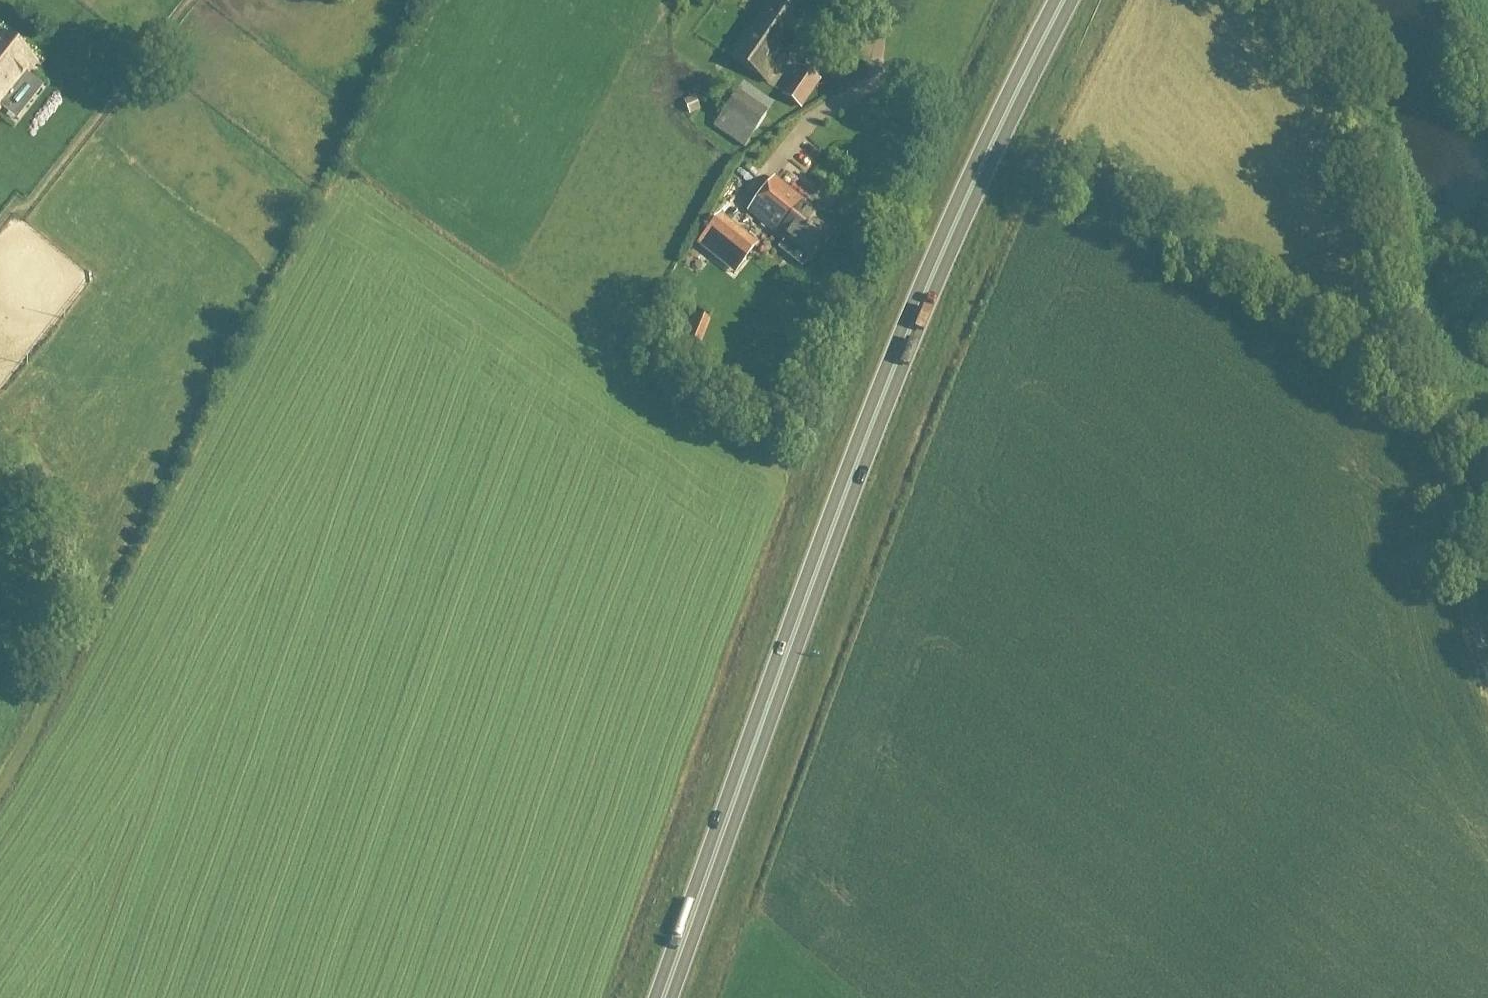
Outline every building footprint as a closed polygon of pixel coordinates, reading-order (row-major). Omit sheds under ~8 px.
[(811,18),(785,0),(765,0),(726,57),(766,84),(811,18)] [(35,65),(0,38),(0,109),(35,65)] [(821,85),(800,71),(781,99),(801,114),(821,85)] [(714,122),(749,146),(776,108),(741,84),(714,122)] [(829,238),(828,232),(830,230),(800,206),(803,203),(773,179),(744,215),(783,246),(788,241),(808,257),(819,243),(825,243),(829,238)] [(696,246),(722,266),(734,276),(743,264),(754,250),(717,220),(696,246)] [(690,337),(702,343),(713,321),(701,315),(690,337)]
